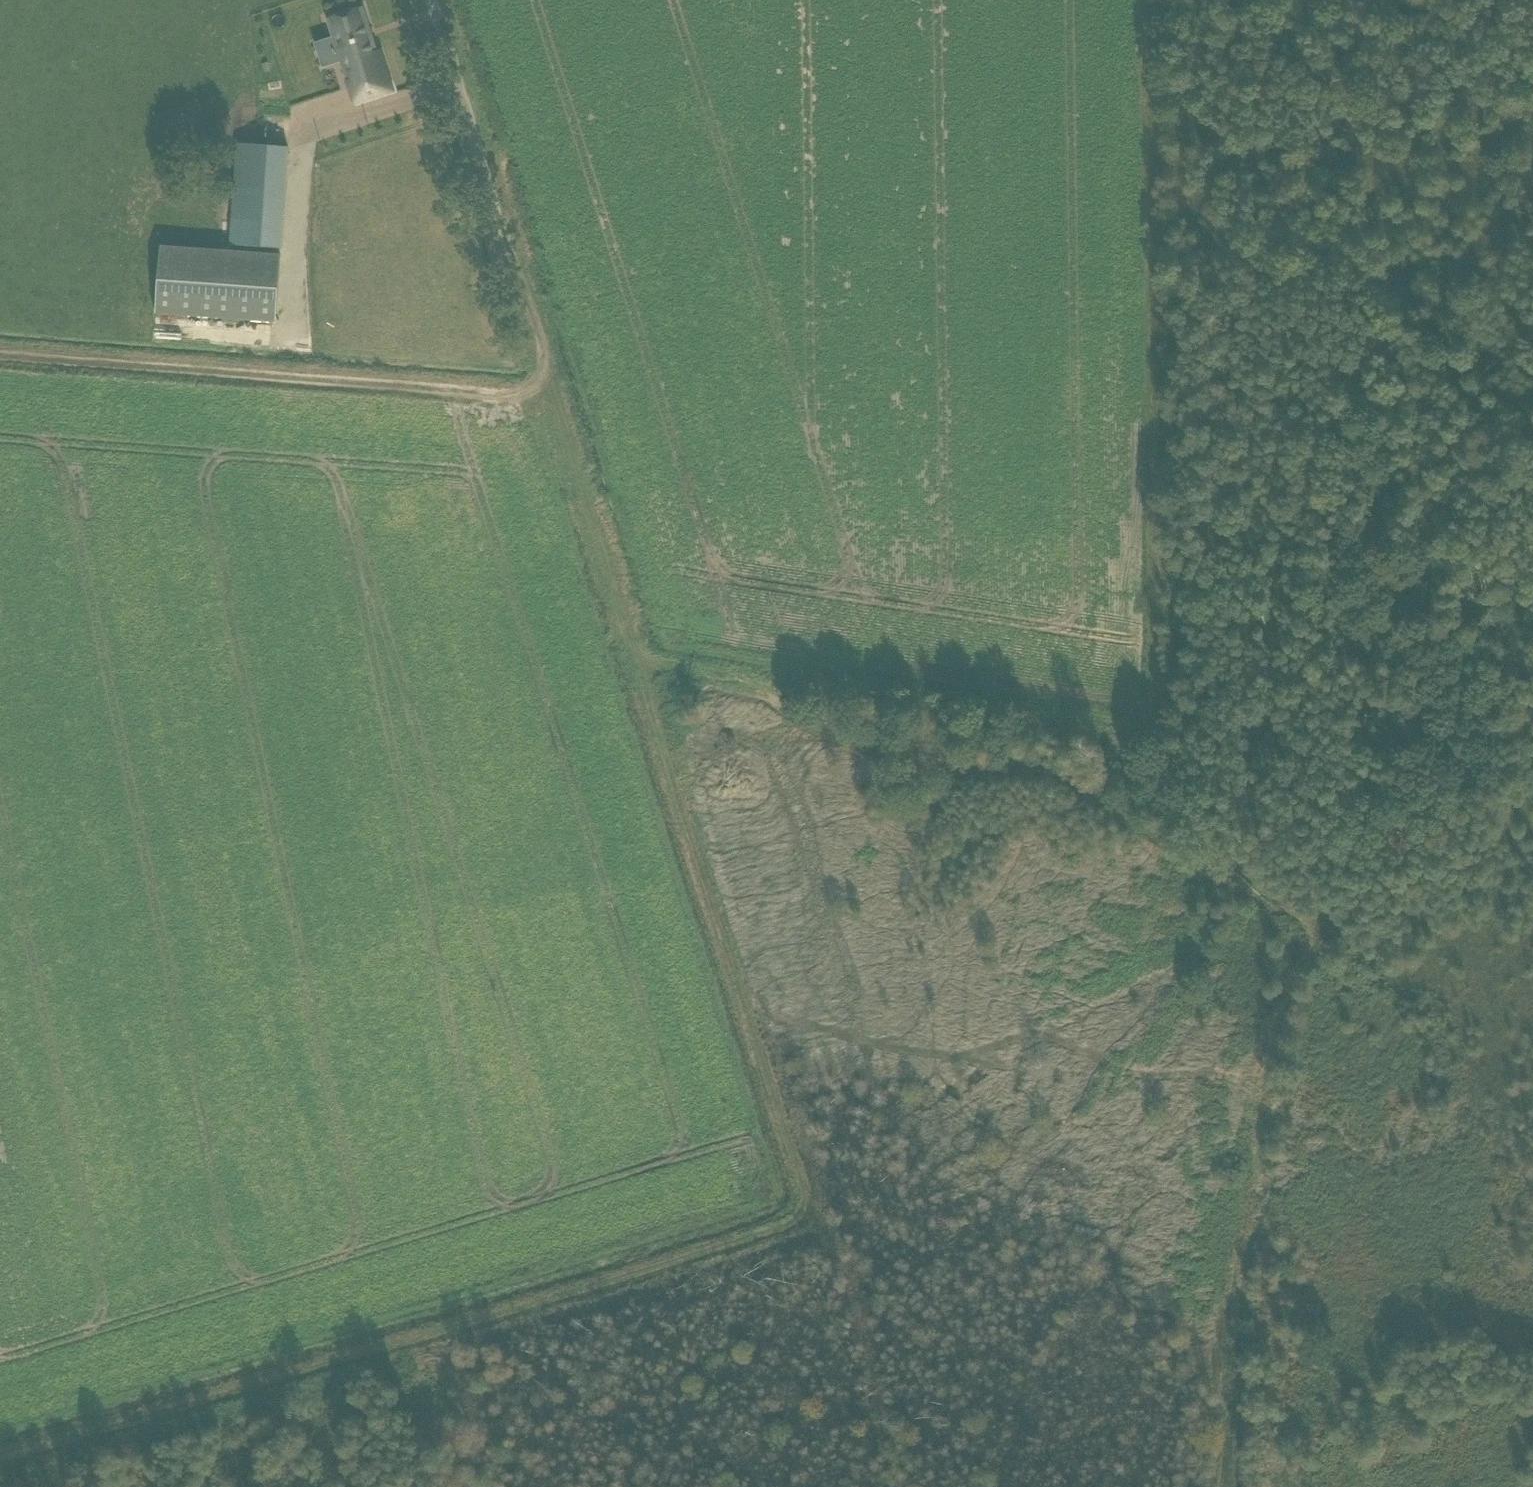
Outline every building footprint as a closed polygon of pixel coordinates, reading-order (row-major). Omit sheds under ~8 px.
[(363,7),(327,18),(333,36),(341,62),(355,102),(393,90),(380,50),(377,51),(363,7)] [(283,234),(289,148),(238,143),(229,229),(231,230),(230,245),(282,248),(283,234)] [(162,243),(156,311),(275,322),(281,254),(162,243)]
